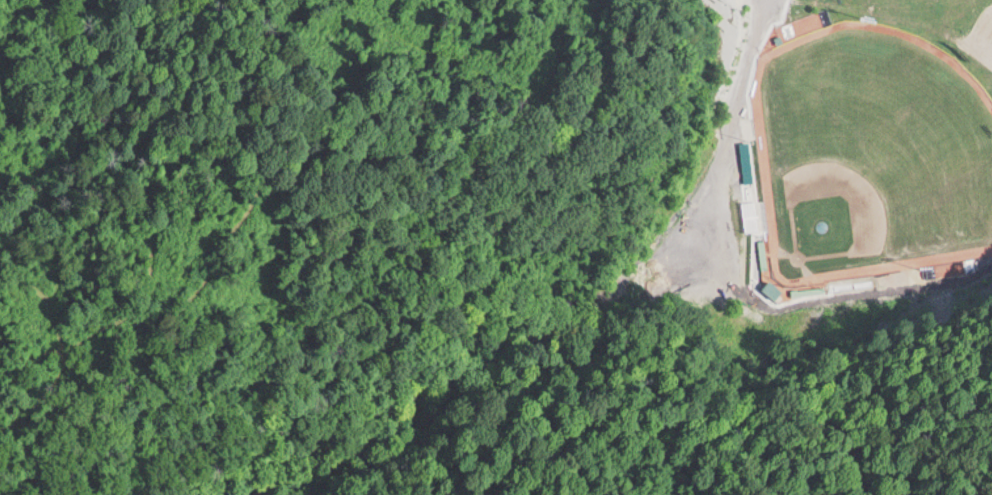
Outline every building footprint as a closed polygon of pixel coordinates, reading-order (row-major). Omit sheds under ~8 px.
[(742,117),(742,137),(753,137),(753,117),(742,117)]
